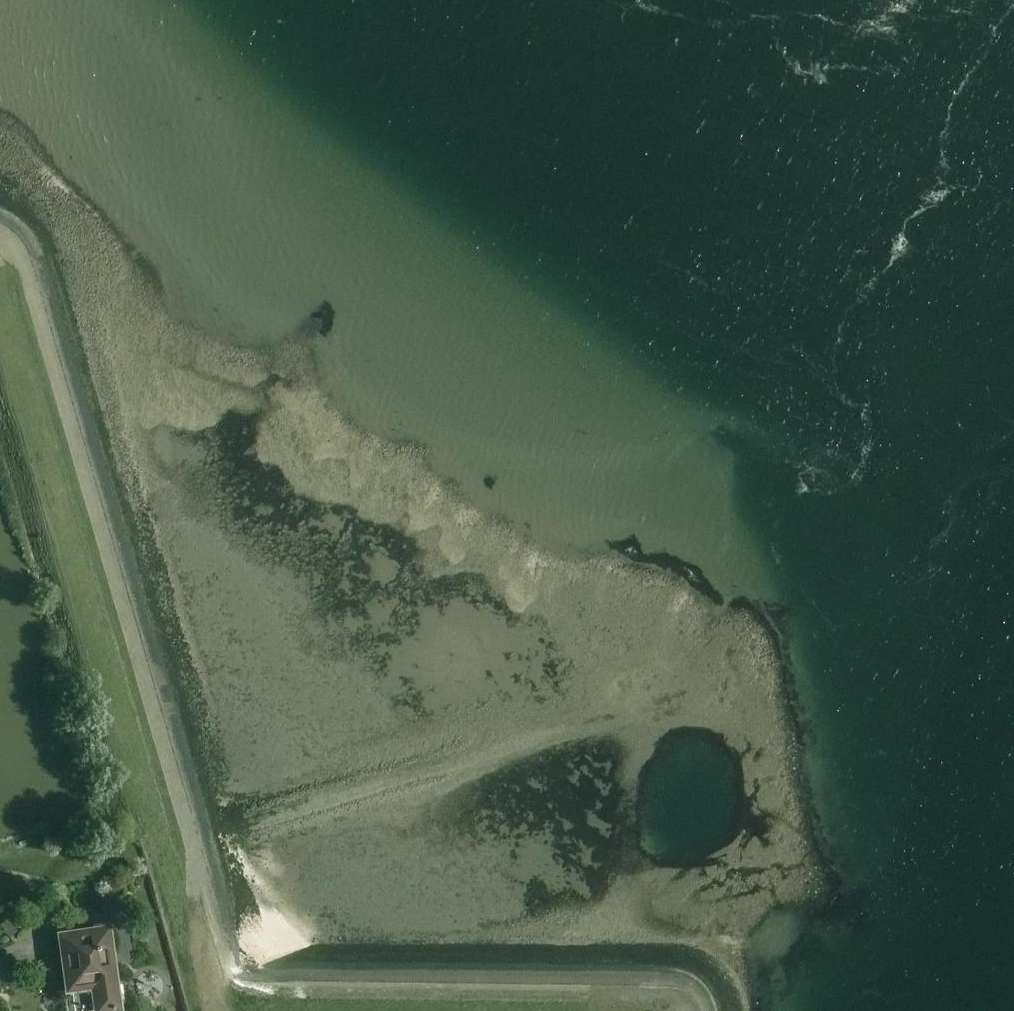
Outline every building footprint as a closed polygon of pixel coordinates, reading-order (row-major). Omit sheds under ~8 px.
[(0,926),(0,927),(9,937),(16,930),(7,920),(0,926)] [(121,1008),(117,981),(111,982),(104,930),(58,937),(61,952),(67,951),(75,1010),(100,1010),(121,1008)]
